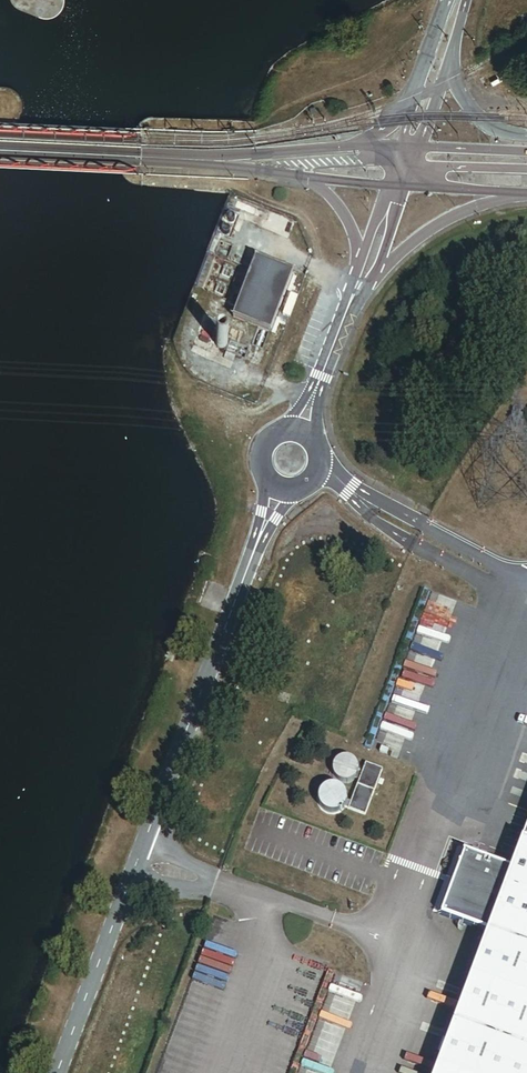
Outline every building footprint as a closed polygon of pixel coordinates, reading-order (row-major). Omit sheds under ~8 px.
[(256,256),(255,260),(272,266),(273,262),(256,256)] [(255,260),(233,317),(270,331),(291,273),(272,266),(255,260)] [(217,346),(216,348),(217,350),(217,351),(219,353),(221,354),(223,354),(224,353),(226,352),(227,350),(227,348),(227,346),(226,344),(224,343),(222,343),(220,343),(218,344),(217,346)] [(333,770),(332,774),(332,775),(333,777),(335,781),(337,784),(341,786),(347,787),(350,786),(354,784),(357,780),(358,778),(358,774),(358,770),(357,767),(354,764),(352,763),(347,761),(342,761),(340,762),(336,765),(334,768),(333,770)] [(383,771),(366,765),(357,788),(375,795),(383,771)] [(375,795),(357,788),(349,812),(366,818),(375,795)] [(320,801),(319,805),(319,806),(320,809),(322,813),(325,816),(329,819),(335,819),(339,818),(343,816),(346,812),(347,810),(348,805),(347,800),(346,798),(343,794),(341,793),(335,791),(330,791),(327,792),(323,795),(321,798),(320,801)] [(434,1072),(526,1072),(526,841),(522,839),(511,870),(463,852),(440,915),(486,932),(434,1072)]
